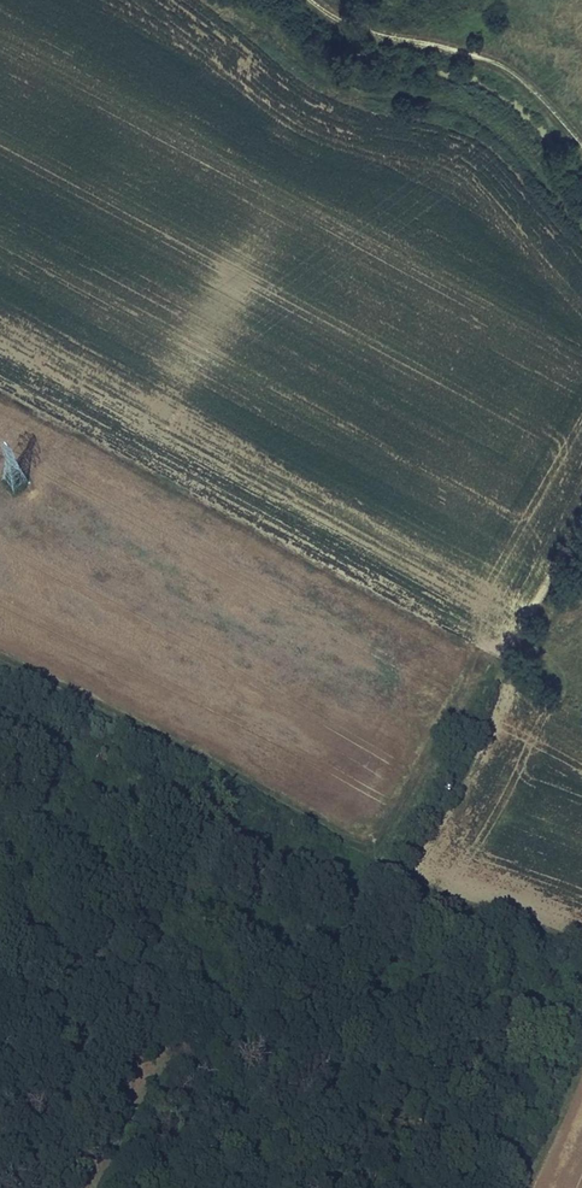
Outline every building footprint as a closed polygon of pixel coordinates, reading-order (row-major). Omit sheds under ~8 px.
[(14,495),(29,483),(17,467),(1,479),(14,495)]
